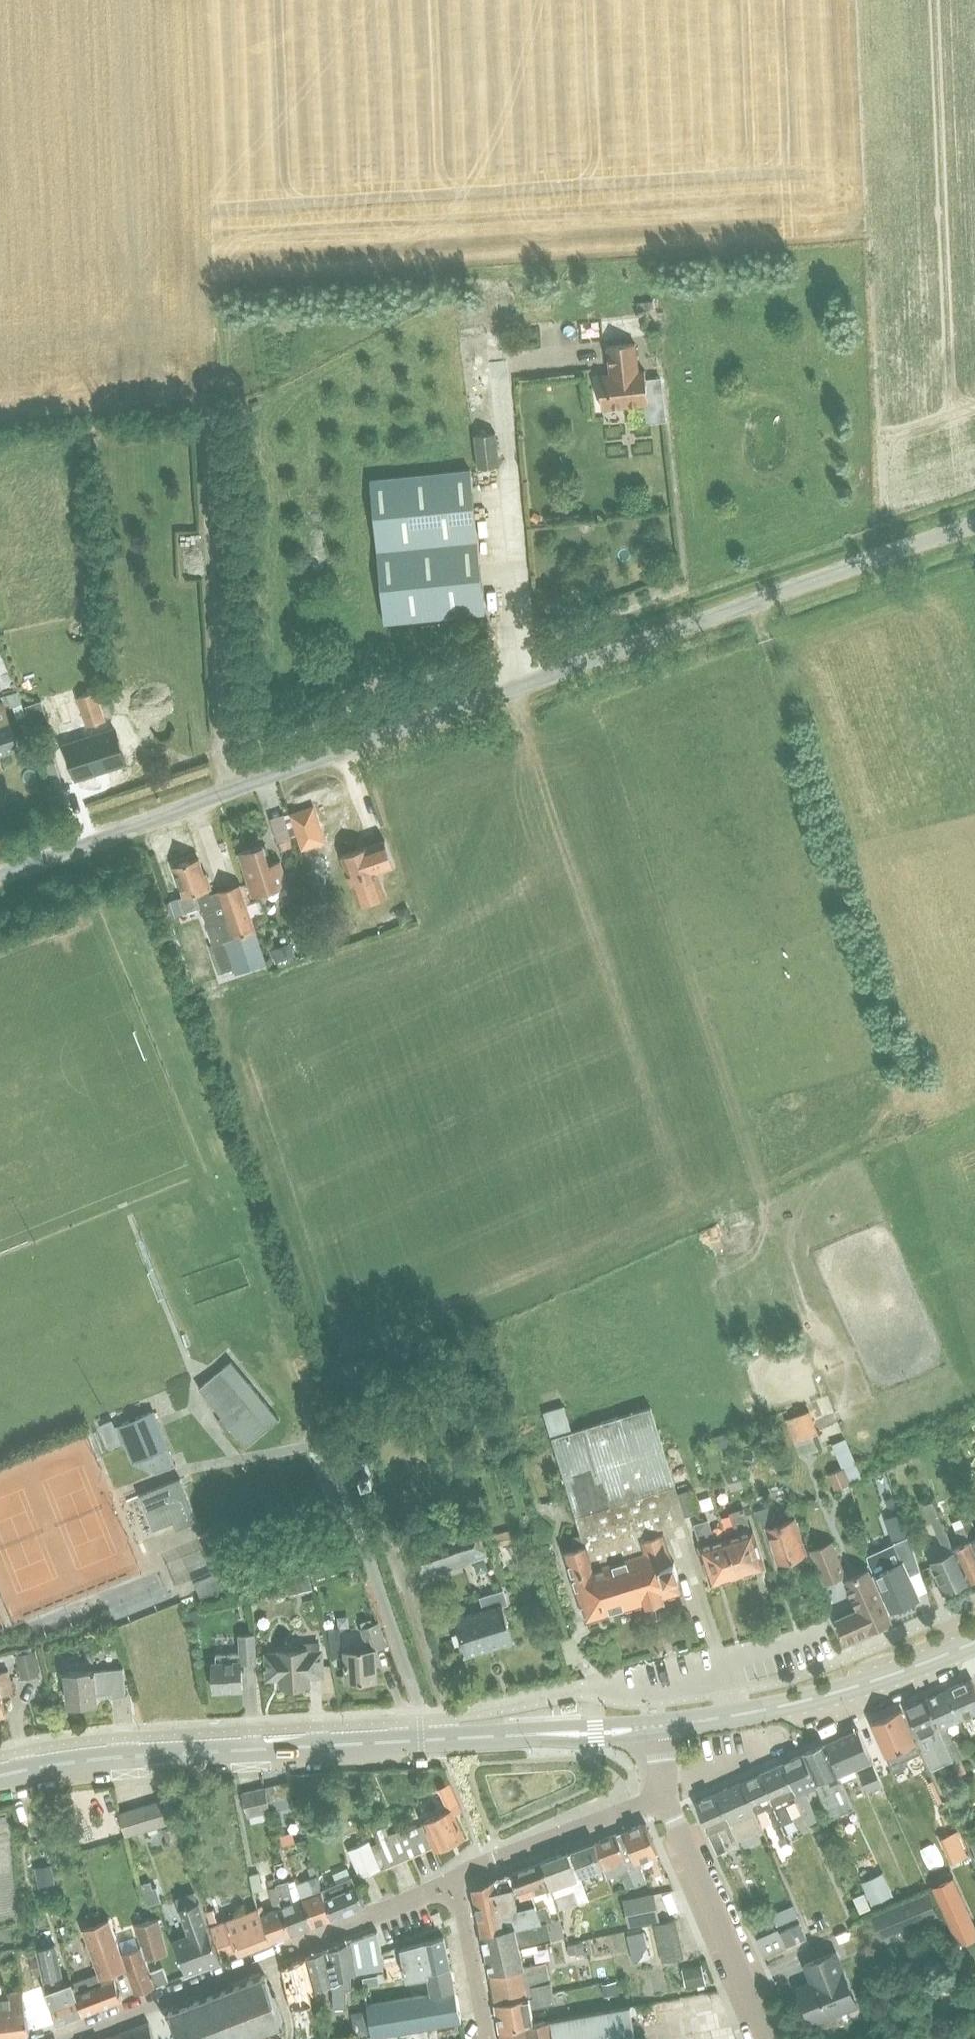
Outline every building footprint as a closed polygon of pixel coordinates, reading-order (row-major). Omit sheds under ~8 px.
[(649,300),(636,301),(637,311),(649,310),(649,300)] [(610,373),(598,375),(602,408),(644,403),(646,422),(665,419),(661,376),(645,378),(645,370),(638,370),(635,343),(607,346),(610,373)] [(479,468),(499,465),(495,432),(475,435),(479,468)] [(385,622),(484,612),(470,469),(371,479),(385,622)] [(87,725),(105,719),(96,690),(78,696),(87,725)] [(18,748),(2,701),(0,702),(0,754),(18,748)] [(110,732),(66,746),(76,778),(120,764),(110,732)] [(320,828),(297,836),(301,848),(324,840),(320,828)] [(291,837),(279,842),(281,850),(294,846),(291,837)] [(385,840),(343,854),(362,904),(386,895),(378,870),(393,865),(385,840)] [(239,852),(252,896),(272,890),(272,888),(287,883),(280,860),(268,863),(263,844),(239,852)] [(213,944),(225,939),(236,973),(266,963),(255,930),(256,930),(241,884),(211,893),(209,888),(212,887),(207,872),(204,872),(198,857),(174,865),(184,897),(196,893),(199,903),(213,944)] [(407,904),(394,910),(400,922),(413,916),(407,904)] [(290,945),(271,952),(276,964),(277,964),(285,961),(294,958),(290,945)] [(219,1370),(198,1387),(222,1416),(217,1419),(225,1429),(229,1425),(246,1445),(279,1418),(231,1360),(219,1370)] [(607,1592),(612,1610),(645,1599),(647,1604),(664,1598),(663,1595),(681,1589),(676,1574),(678,1573),(674,1560),(672,1561),(661,1527),(681,1521),(684,1515),(677,1492),(650,1406),(552,1436),(585,1544),(592,1567),(606,1563),(614,1590),(607,1592)] [(786,1417),(800,1453),(824,1444),(810,1407),(786,1417)] [(111,1419),(100,1423),(102,1428),(110,1446),(121,1442),(121,1441),(124,1440),(130,1455),(132,1460),(156,1471),(175,1463),(171,1453),(153,1409),(118,1424),(121,1433),(118,1434),(111,1419)] [(723,1433),(709,1438),(712,1448),(726,1444),(723,1433)] [(862,1475),(846,1435),(832,1441),(842,1467),(829,1473),(834,1486),(862,1475)] [(362,1486),(373,1483),(364,1458),(353,1461),(362,1486)] [(181,1476),(139,1493),(153,1529),(172,1521),(175,1528),(196,1519),(181,1476)] [(690,1488),(677,1492),(684,1515),(697,1511),(690,1488)] [(892,1496),(885,1499),(888,1507),(895,1504),(892,1496)] [(968,1580),(953,1547),(931,1500),(923,1504),(946,1554),(930,1561),(944,1591),(968,1580)] [(778,1561),(805,1553),(793,1518),(776,1524),(770,1505),(756,1510),(763,1529),(768,1528),(778,1561)] [(738,1535),(726,1539),(737,1573),(762,1565),(744,1507),(730,1511),(738,1535)] [(899,1512),(885,1517),(892,1538),(906,1534),(899,1512)] [(969,1536),(974,1534),(974,1528),(969,1514),(960,1517),(963,1523),(969,1536)] [(960,1541),(969,1536),(963,1523),(960,1517),(951,1521),(960,1541)] [(737,1573),(726,1539),(715,1542),(708,1518),(694,1523),(712,1581),(737,1573)] [(422,1574),(487,1553),(476,1521),(411,1541),(422,1574)] [(892,1542),(867,1554),(869,1563),(873,1574),(890,1610),(919,1597),(908,1574),(919,1569),(908,1535),(892,1542)] [(971,1539),(953,1547),(968,1580),(974,1577),(974,1548),(971,1539)] [(844,1573),(831,1541),(811,1549),(824,1582),(844,1573)] [(585,1544),(565,1550),(586,1618),(612,1610),(607,1592),(614,1590),(606,1563),(592,1567),(585,1544)] [(868,1629),(890,1619),(867,1570),(845,1580),(858,1609),(837,1619),(846,1639),(867,1629),(868,1629)] [(218,1571),(194,1580),(200,1595),(224,1586),(218,1571)] [(300,1578),(287,1581),(290,1594),(303,1591),(300,1578)] [(483,1608),(455,1617),(466,1653),(514,1638),(503,1604),(508,1602),(503,1588),(479,1595),(483,1608)] [(244,1592),(235,1595),(238,1605),(247,1603),(244,1592)] [(202,1608),(187,1611),(190,1625),(205,1621),(202,1608)] [(375,1647),(385,1644),(377,1621),(361,1626),(367,1642),(363,1643),(363,1648),(345,1649),(347,1681),(377,1679),(375,1647)] [(340,1626),(329,1627),(331,1656),(342,1656),(340,1626)] [(241,1661),(256,1660),(254,1633),(238,1634),(239,1651),(216,1652),(216,1662),(212,1662),(214,1689),(242,1687),(241,1661)] [(307,1673),(321,1672),(319,1647),(317,1641),(304,1642),(305,1648),(279,1650),(279,1653),(268,1654),(269,1676),(281,1675),(282,1685),(308,1683),(307,1673)] [(18,1657),(22,1676),(37,1672),(32,1653),(18,1657)] [(112,1696),(126,1694),(123,1667),(95,1670),(95,1669),(66,1672),(69,1704),(96,1701),(95,1692),(111,1690),(112,1696)] [(1,1693),(14,1690),(9,1668),(0,1670),(0,1712),(5,1711),(1,1693)] [(945,1688),(959,1718),(973,1712),(974,1715),(974,1687),(971,1677),(945,1688)] [(959,1718),(945,1688),(925,1698),(952,1759),(958,1774),(965,1771),(944,1725),(959,1718)] [(925,1698),(904,1707),(917,1735),(931,1768),(952,1759),(925,1698)] [(900,1709),(870,1722),(885,1755),(892,1771),(906,1766),(903,1759),(920,1752),(915,1741),(900,1709)] [(857,1728),(825,1743),(838,1772),(842,1780),(855,1775),(851,1766),(870,1758),(857,1728)] [(825,1743),(802,1753),(817,1785),(816,1785),(824,1802),(825,1802),(830,1814),(853,1804),(842,1780),(838,1772),(825,1743)] [(802,1753),(781,1762),(795,1792),(808,1821),(817,1817),(805,1790),(816,1785),(817,1785),(802,1753)] [(795,1792),(781,1762),(760,1771),(788,1832),(797,1828),(785,1800),(780,1802),(778,1799),(795,1792)] [(873,1765),(859,1772),(867,1790),(871,1789),(881,1784),(873,1765)] [(760,1771),(741,1780),(754,1810),(764,1806),(778,1836),(788,1832),(760,1771)] [(292,1779),(265,1786),(268,1798),(295,1792),(292,1779)] [(754,1810),(741,1780),(716,1791),(736,1837),(737,1839),(762,1828),(754,1810)] [(387,1835),(385,1827),(374,1831),(378,1842),(385,1865),(385,1867),(434,1845),(436,1850),(465,1837),(454,1814),(462,1811),(450,1784),(442,1788),(451,1808),(422,1820),(423,1824),(400,1834),(399,1832),(387,1835)] [(265,1786),(253,1789),(259,1813),(271,1810),(268,1798),(265,1786)] [(259,1813),(253,1789),(242,1792),(248,1816),(259,1813)] [(736,1837),(716,1791),(694,1801),(717,1852),(726,1848),(718,1829),(717,1830),(716,1827),(724,1823),(731,1839),(736,1837)] [(968,1795),(958,1800),(963,1811),(973,1807),(968,1795)] [(167,1797),(155,1801),(162,1824),(174,1820),(167,1797)] [(155,1801),(142,1805),(149,1828),(162,1824),(155,1801)] [(365,1813),(364,1803),(356,1805),(358,1814),(365,1813)] [(149,1828),(142,1805),(130,1808),(137,1831),(149,1828)] [(137,1831),(130,1808),(118,1812),(125,1835),(137,1831)] [(616,1833),(635,1884),(645,1881),(639,1865),(640,1865),(638,1859),(656,1852),(645,1822),(616,1833)] [(175,1824),(163,1827),(167,1841),(178,1838),(175,1824)] [(292,1832),(281,1835),(283,1845),(294,1842),(292,1832)] [(635,1884),(616,1833),(594,1841),(607,1877),(618,1873),(620,1877),(623,1876),(626,1886),(635,1884)] [(371,1845),(368,1840),(348,1849),(360,1876),(385,1865),(378,1842),(371,1845)] [(594,1841),(571,1849),(580,1874),(588,1898),(612,1890),(607,1877),(594,1841)] [(963,1847),(946,1855),(949,1862),(967,1854),(963,1847)] [(580,1874),(571,1849),(541,1861),(551,1888),(571,1881),(579,1901),(588,1898),(580,1874)] [(541,1861),(510,1872),(516,1886),(520,1898),(551,1888),(541,1861)] [(50,1863),(34,1866),(38,1889),(54,1886),(50,1863)] [(315,1864),(308,1867),(311,1875),(317,1872),(315,1864)] [(250,1873),(254,1890),(262,1888),(258,1871),(250,1873)] [(871,1876),(861,1881),(871,1903),(881,1899),(892,1894),(882,1871),(871,1876)] [(321,1886),(319,1876),(317,1872),(311,1875),(296,1881),(296,1883),(302,1897),(312,1925),(331,1918),(321,1886)] [(516,1886),(510,1872),(474,1886),(472,1892),(474,1903),(480,1932),(504,1928),(515,1926),(515,1927),(542,1921),(537,1910),(535,1905),(518,1910),(516,1903),(512,1887),(516,1886)] [(321,1886),(331,1918),(364,1904),(353,1875),(321,1886)] [(257,1906),(258,1909),(270,1941),(292,1933),(288,1922),(280,1905),(276,1883),(275,1882),(274,1877),(267,1880),(274,1909),(264,1912),(261,1904),(257,1906)] [(933,1886),(958,1941),(974,1934),(974,1929),(952,1877),(933,1886)] [(288,1879),(282,1880),(275,1882),(276,1883),(280,1905),(288,1922),(292,1933),(312,1925),(302,1897),(296,1883),(290,1885),(288,1879)] [(927,1891),(871,1915),(881,1938),(937,1915),(927,1891)] [(859,1911),(870,1906),(864,1892),(853,1896),(859,1911)] [(652,1893),(624,1898),(630,1924),(657,1919),(652,1893)] [(176,1907),(187,1934),(172,1940),(185,1974),(220,1960),(195,1899),(176,1907)] [(546,1906),(537,1910),(542,1921),(547,1920),(552,1919),(546,1906)] [(213,1908),(205,1911),(211,1926),(221,1953),(236,1947),(238,1953),(270,1941),(258,1909),(218,1923),(213,1908)] [(780,1910),(772,1914),(776,1924),(785,1921),(780,1910)] [(822,1917),(815,1920),(818,1928),(826,1924),(822,1917)] [(94,1924),(82,1928),(98,1972),(72,1982),(73,1984),(82,2013),(120,1998),(113,1977),(112,1977),(110,1974),(125,1968),(120,1952),(109,1918),(94,1924)] [(547,1920),(550,1939),(563,1936),(559,1918),(552,1919),(547,1920)] [(656,1935),(677,1931),(674,1918),(653,1922),(656,1935)] [(140,1946),(120,1952),(125,1968),(134,1992),(167,1980),(162,1966),(149,1971),(144,1958),(166,1953),(157,1919),(135,1924),(140,1946)] [(547,1920),(542,1921),(515,1927),(515,1926),(504,1928),(480,1932),(489,1973),(520,1967),(523,1966),(519,1945),(550,1939),(547,1920)] [(785,1946),(805,1937),(798,1923),(779,1931),(785,1946)] [(643,1930),(626,1934),(633,1961),(649,1957),(643,1930)] [(350,1939),(306,1957),(313,1989),(329,1983),(330,1990),(332,1990),(333,2006),(345,2006),(345,1988),(350,1988),(350,1975),(355,1973),(382,1968),(380,1954),(376,1931),(350,1939)] [(677,1931),(656,1935),(659,1948),(680,1943),(677,1931)] [(764,1955),(785,1946),(779,1931),(758,1941),(764,1955)] [(443,1936),(399,1949),(406,1980),(428,1975),(427,1971),(449,1966),(443,1936)] [(583,1941),(568,1944),(570,1955),(585,1952),(583,1941)] [(680,1946),(680,1943),(659,1948),(661,1960),(682,1956),(680,1947),(680,1946)] [(73,1984),(72,1982),(55,1987),(53,1976),(60,1975),(54,1944),(37,1948),(39,1956),(41,1965),(42,1972),(46,1988),(46,1992),(56,2023),(82,2013),(73,1984)] [(815,1991),(801,1996),(811,2022),(850,2006),(844,1991),(850,1988),(835,1951),(803,1963),(811,1981),(815,1991)] [(39,1956),(31,1958),(35,1973),(42,1972),(41,1965),(39,1956)] [(306,1957),(281,1967),(290,2008),(302,2006),(305,2020),(315,2017),(313,2004),(310,2004),(307,1990),(313,1989),(306,1957)] [(520,1967),(489,1973),(495,2003),(532,1995),(530,1985),(550,1981),(546,1962),(533,1964),(523,1966),(520,1967)] [(702,1964),(683,1968),(687,1988),(707,1983),(702,1964)] [(449,1966),(427,1971),(428,1975),(427,1976),(431,1993),(436,1992),(454,1987),(449,1966)] [(167,2011),(178,2038),(245,2038),(284,2024),(264,1974),(264,1973),(167,2011)] [(377,1973),(361,1976),(363,1986),(378,1983),(377,1973)] [(616,1980),(601,1983),(604,1995),(618,1992),(616,1980)] [(532,1995),(495,2003),(499,2028),(532,2022),(529,2006),(554,2002),(550,1981),(530,1985),(532,1995)] [(29,2032),(24,2000),(22,1989),(2,1992),(0,1982),(0,2036),(29,2032)] [(45,1984),(23,1992),(24,2000),(29,2032),(56,2023),(52,2011),(46,1992),(46,1988),(45,1984)] [(387,2001),(366,2005),(371,2036),(418,2027),(461,2020),(454,1987),(436,1992),(418,1996),(387,2001)] [(532,2022),(499,2028),(501,2038),(635,2038),(630,2014),(636,2013),(634,2004),(544,2021),(544,2020),(532,2022)] [(135,2026),(138,2038),(152,2038),(148,2021),(135,2026)] [(956,2030),(959,2038),(960,2038),(974,2034),(974,2024),(956,2030)] [(135,2026),(121,2032),(123,2038),(138,2038),(135,2026)]
